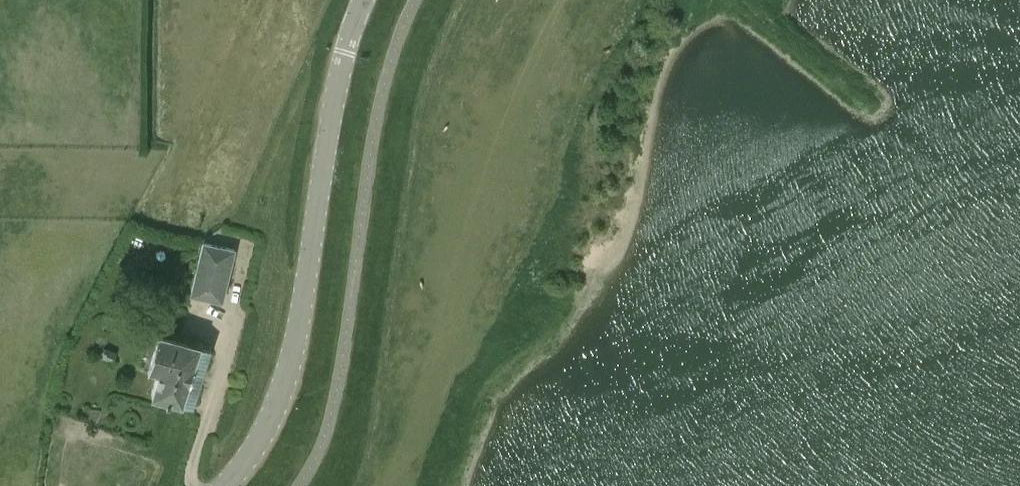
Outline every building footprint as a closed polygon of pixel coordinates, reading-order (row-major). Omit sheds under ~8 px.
[(222,302),(235,250),(203,242),(191,295),(222,302)] [(157,369),(151,392),(182,402),(201,344),(158,330),(146,366),(157,369)]
